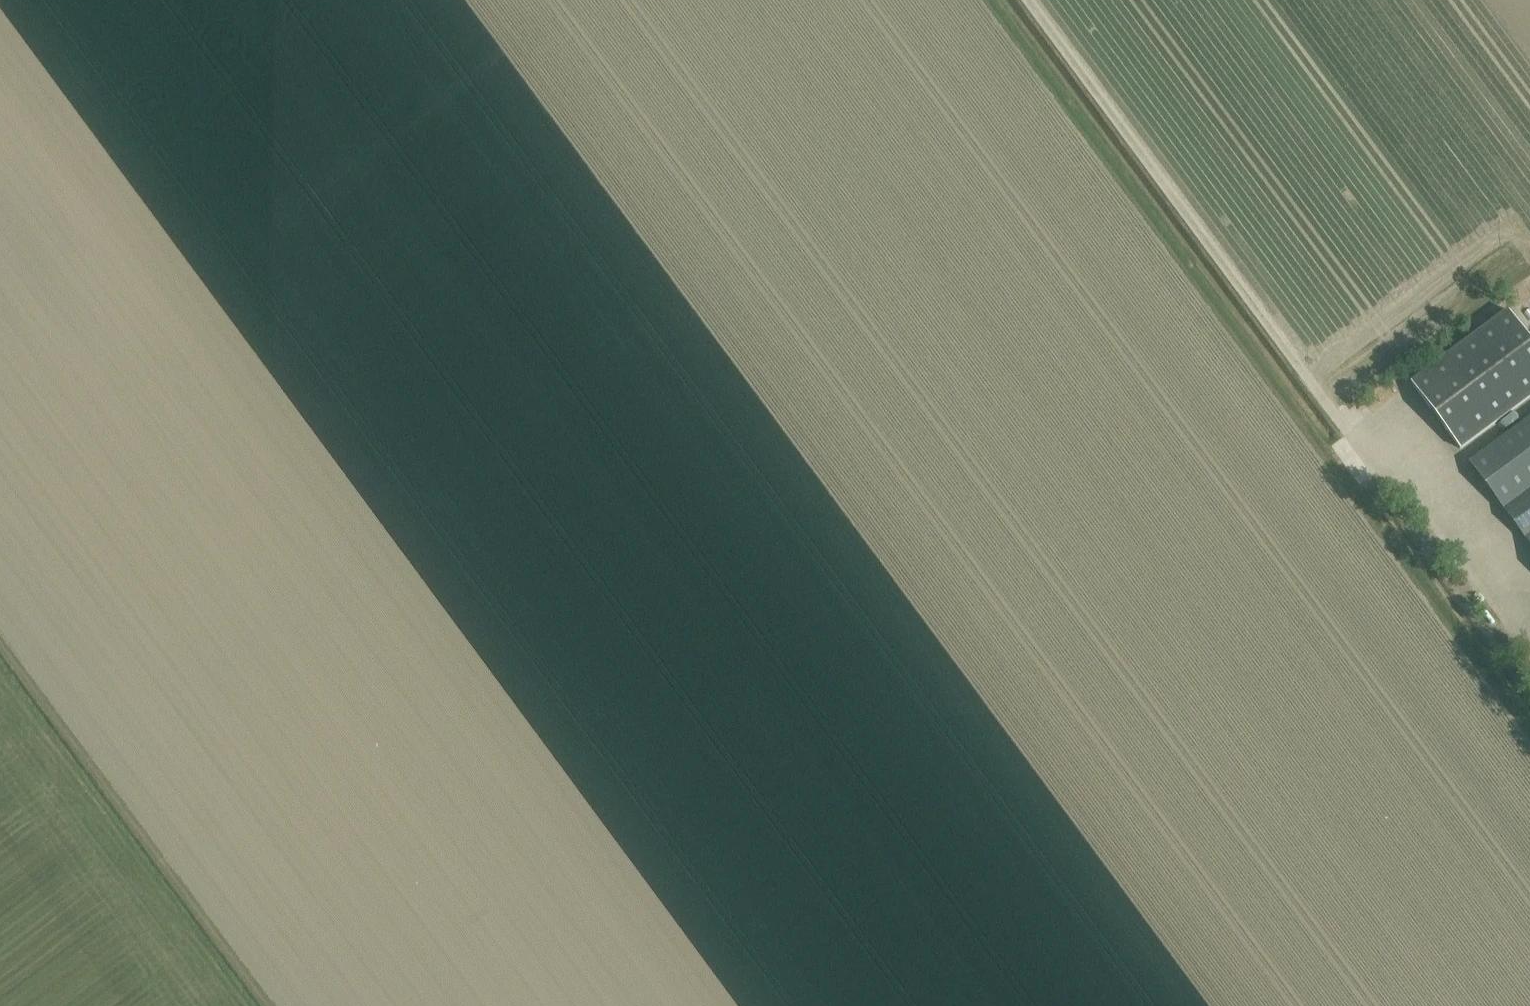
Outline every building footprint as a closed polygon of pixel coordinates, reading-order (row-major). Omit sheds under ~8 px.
[(60,267),(69,281),(81,273),(72,259),(60,267)] [(1412,384),(1460,449),(1529,398),(1529,340),(1509,312),(1412,384)] [(1529,493),(1529,417),(1470,462),(1506,511),(1529,493)] [(1529,537),(1529,493),(1506,511),(1527,539),(1529,537)]
